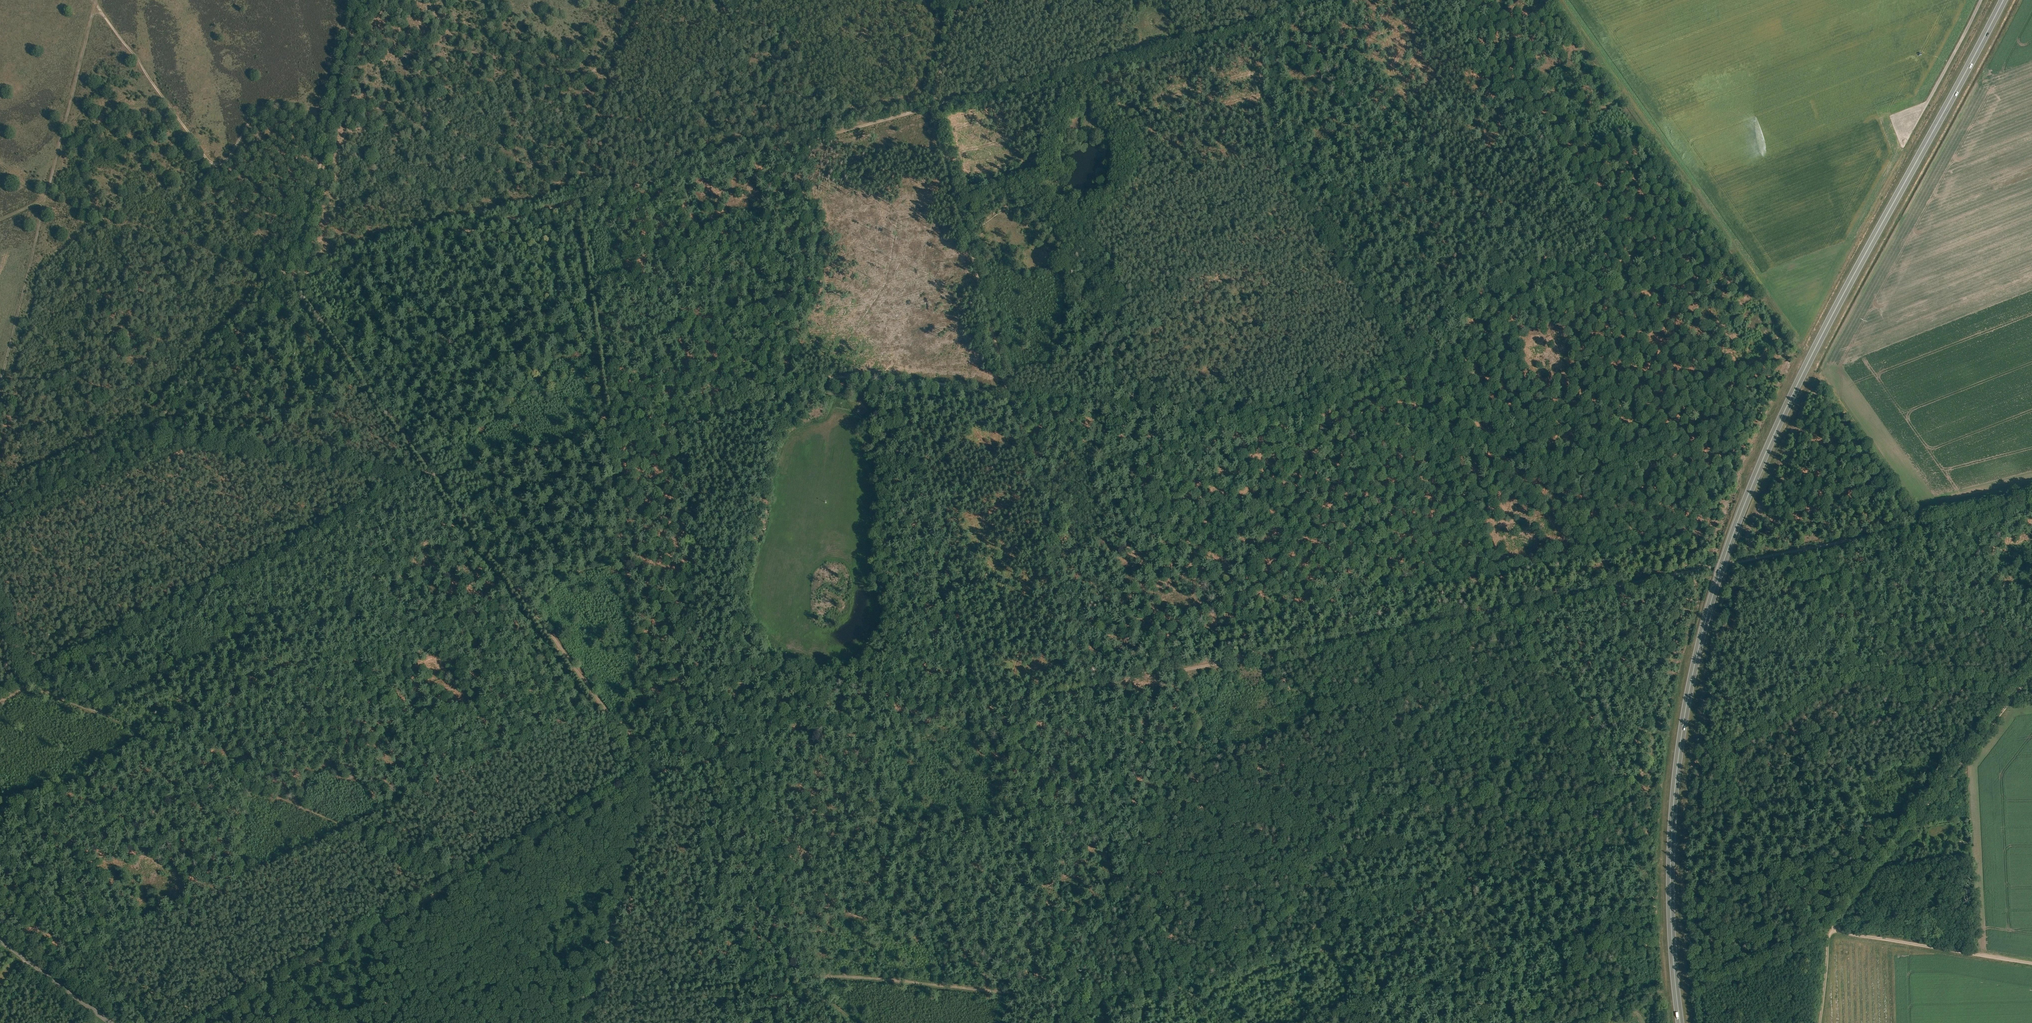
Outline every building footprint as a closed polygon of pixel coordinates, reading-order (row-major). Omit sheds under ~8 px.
[(859,406),(853,410),(859,420),(866,416),(859,406)]
